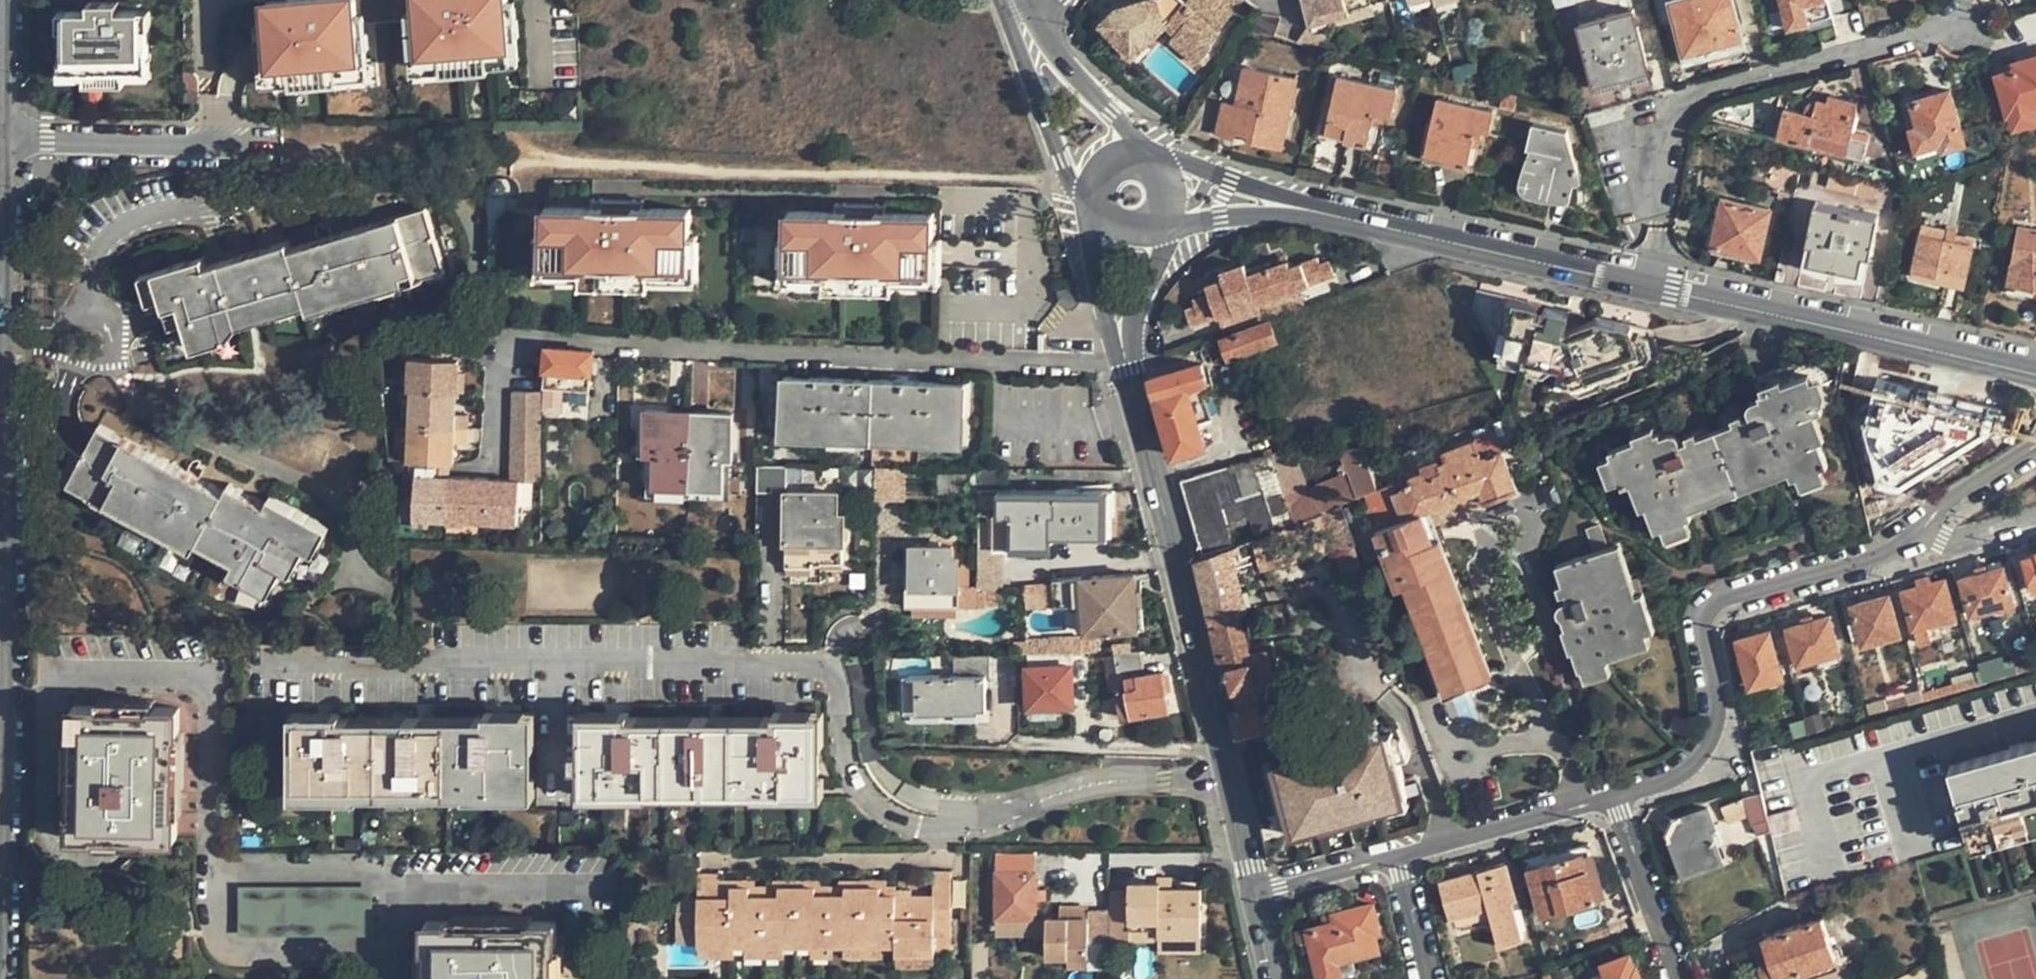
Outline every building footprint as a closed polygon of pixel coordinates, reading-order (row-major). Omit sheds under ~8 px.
[(148,6),(120,7),(119,0),(92,0),(93,5),(60,7),(65,81),(152,76),(148,6)] [(364,54),(361,19),(359,0),(269,0),(270,16),(273,61),(295,60),(295,65),(342,61),(342,56),(364,54)] [(421,0),(359,0),(361,19),(369,18),(413,15),(422,14),(421,0)] [(514,42),(493,44),(493,49),(446,53),(446,48),(424,49),(422,14),(413,15),(417,66),(448,64),(448,67),(494,64),(494,61),(526,58),(520,0),(511,0),(514,42)] [(422,14),(424,49),(446,48),(446,53),(493,49),(493,44),(514,42),(511,0),(421,0),(422,14)] [(1233,13),(1219,0),(1141,0),(1116,8),(1101,25),(1134,57),(1149,42),(1145,29),(1167,23),(1176,33),(1172,39),(1198,62),(1213,46),(1210,43),(1222,30),(1220,27),(1233,13)] [(1313,24),(1338,17),(1351,13),(1351,10),(1348,0),(1306,0),(1313,24)] [(1351,10),(1373,5),(1391,0),(1348,0),(1351,10)] [(1573,0),(1552,0),(1555,9),(1574,3),(1573,0)] [(1736,0),(1674,0),(1688,56),(1747,41),(1736,0)] [(1761,17),(1756,0),(1742,0),(1747,20),(1761,17)] [(1818,0),(1785,0),(1791,25),(1812,19),(1807,3),(1818,0)] [(1831,0),(1818,0),(1807,3),(1812,19),(1835,14),(1831,0)] [(1376,14),(1373,5),(1351,10),(1351,13),(1353,19),(1376,14)] [(1650,70),(1635,9),(1582,22),(1598,83),(1650,70)] [(1262,12),(1252,28),(1283,36),(1287,18),(1262,12)] [(1339,23),(1353,19),(1351,13),(1338,17),(1339,23)] [(373,70),(369,18),(361,19),(364,54),(342,56),(342,61),(295,65),(295,60),(273,61),(270,16),(261,17),(265,79),(296,76),(297,79),(343,75),(343,72),(373,70)] [(1336,29),(1313,24),(1308,42),(1332,48),(1336,29)] [(2019,68),(2000,73),(2014,126),(2035,120),(2035,56),(2018,61),(2019,68)] [(1248,68),(1240,104),(1227,101),(1220,131),(1237,135),(1238,130),(1253,133),(1252,139),(1284,146),(1299,78),(1248,68)] [(1394,114),(1399,89),(1342,75),(1330,129),(1347,134),(1346,138),(1370,144),(1378,110),(1394,114)] [(1966,141),(1951,90),(1915,99),(1922,124),(1913,126),(1919,147),(1944,140),(1946,147),(1966,141)] [(1820,98),(1816,112),(1789,106),(1781,135),(1851,152),(1857,130),(1860,101),(1834,94),(1832,100),(1820,98)] [(1492,130),(1496,109),(1441,97),(1429,151),(1448,156),(1447,161),(1471,166),(1478,133),(1485,134),(1486,129),(1492,130)] [(1580,171),(1569,129),(1537,122),(1531,147),(1538,148),(1530,181),(1559,188),(1557,195),(1573,198),(1580,171)] [(1877,197),(1881,182),(1832,170),(1829,185),(1877,197)] [(1762,257),(1772,208),(1727,197),(1715,246),(1762,257)] [(600,208),(600,200),(591,199),(591,208),(600,208)] [(632,209),(632,200),(600,200),(600,208),(591,208),(545,207),(545,233),(556,233),(556,261),(675,263),(675,235),(687,235),(687,209),(641,209),(632,209)] [(641,200),(632,200),(632,209),(641,209),(641,200)] [(873,203),(842,202),(842,211),(833,211),(787,210),(786,236),(798,236),(798,264),(917,266),(917,238),(929,238),(930,211),(882,210),(873,210),(873,203)] [(842,211),(842,202),(833,202),(833,211),(842,211)] [(1873,256),(1882,216),(1819,202),(1810,242),(1816,244),(1813,261),(1862,271),(1866,255),(1873,256)] [(230,329),(292,310),(297,299),(308,297),(310,304),(322,301),(332,306),(359,298),(367,286),(377,283),(390,279),(401,285),(427,277),(432,266),(446,262),(427,205),(291,249),(288,241),(208,266),(205,256),(143,277),(152,306),(167,302),(176,328),(189,324),(199,352),(233,341),(230,329)] [(2022,224),(2011,282),(2035,288),(2035,227),(2022,224)] [(1970,274),(1975,244),(1924,232),(1916,269),(1941,274),(1943,268),(1970,274)] [(556,233),(545,233),(534,233),(533,276),(579,277),(579,283),(648,284),(648,278),(694,279),(695,235),(687,235),(675,235),(675,263),(556,261),(556,233)] [(798,236),(786,236),(776,236),(775,279),(821,280),(821,286),(891,287),(891,281),(937,281),(937,253),(937,238),(929,238),(917,238),(917,266),(798,264),(798,236)] [(1248,273),(1257,301),(1298,286),(1335,274),(1330,259),(1320,262),(1318,255),(1289,264),(1287,258),(1248,273)] [(447,270),(446,262),(432,266),(427,277),(447,270)] [(1191,323),(1218,314),(1257,301),(1248,273),(1244,262),(1221,271),(1223,278),(1208,282),(1210,291),(1193,297),(1194,305),(1186,308),(1191,323)] [(380,292),(401,285),(390,279),(377,283),(380,292)] [(359,298),(380,292),(377,283),(367,286),(359,298)] [(1257,301),(1262,319),(1304,304),(1298,286),(1257,301)] [(1538,303),(1479,291),(1476,306),(1499,350),(1566,364),(1575,387),(1661,354),(1652,330),(1599,317),(1588,322),(1584,314),(1546,305),(1543,318),(1536,317),(1538,303)] [(292,310),(310,304),(308,297),(297,299),(292,310)] [(313,312),(332,306),(322,301),(310,304),(313,312)] [(1218,314),(1222,333),(1262,319),(1257,301),(1218,314)] [(1228,356),(1235,354),(1277,340),(1270,320),(1222,333),(1221,334),(1228,356)] [(592,372),(594,349),(547,344),(544,386),(570,388),(572,371),(592,372)] [(1892,397),(1901,359),(1861,350),(1852,393),(1885,401),(1892,397)] [(404,377),(413,377),(413,357),(404,357),(404,377)] [(415,392),(460,393),(461,375),(461,359),(413,357),(413,377),(414,392),(415,392)] [(1151,392),(1171,456),(1172,456),(1206,446),(1200,422),(1210,418),(1202,387),(1208,385),(1201,361),(1192,364),(1194,371),(1184,374),(1186,381),(1151,392)] [(1148,377),(1151,392),(1186,381),(1184,374),(1194,371),(1192,364),(1148,377)] [(1612,455),(1620,479),(1623,484),(1631,481),(1637,479),(1647,505),(1656,527),(1664,524),(1685,516),(1692,513),(1689,507),(1788,470),(1791,476),(1799,473),(1821,465),(1827,463),(1818,439),(1809,413),(1816,411),(1822,409),(1819,401),(1811,379),(1808,372),(1783,382),(1763,390),(1760,390),(1761,396),(1755,398),(1749,405),(1751,414),(1743,417),(1735,420),(1698,434),(1688,437),(1680,440),(1678,434),(1676,431),(1670,430),(1667,430),(1662,432),(1659,428),(1654,429),(1635,437),(1609,448),(1612,455)] [(963,442),(966,380),(784,373),(781,434),(963,442)] [(1926,389),(1928,376),(1909,373),(1907,386),(1926,389)] [(469,376),(461,375),(460,393),(470,394),(469,376)] [(1820,376),(1811,379),(1819,401),(1822,399),(1824,387),(1820,376)] [(1761,385),(1763,390),(1783,382),(1780,377),(1761,385)] [(527,478),(543,478),(541,390),(513,390),(514,477),(492,477),(491,521),(526,522),(527,478)] [(406,406),(415,406),(415,392),(414,392),(406,391),(406,406)] [(416,426),(461,427),(460,393),(415,392),(415,406),(416,426)] [(657,483),(689,485),(690,410),(645,408),(645,452),(657,453),(657,483)] [(733,412),(690,410),(689,485),(723,487),(724,457),(732,457),(733,412)] [(1733,415),(1735,420),(1743,417),(1740,411),(1733,415)] [(1826,437),(1816,411),(1809,413),(1818,439),(1826,437)] [(1959,465),(1950,450),(1959,444),(1942,417),(1894,447),(1904,462),(1897,466),(1911,489),(1928,479),(1931,483),(1959,465)] [(416,426),(415,460),(445,461),(460,461),(461,427),(416,426)] [(1634,433),(1635,437),(1654,429),(1653,426),(1634,433)] [(1687,432),(1688,437),(1698,434),(1696,429),(1687,432)] [(238,576),(269,593),(275,582),(284,587),(291,572),(297,563),(306,569),(314,553),(319,544),(329,548),(337,532),(278,500),(274,508),(237,487),(232,496),(107,430),(79,480),(90,486),(95,497),(123,512),(134,509),(144,514),(154,519),(158,530),(184,543),(194,540),(205,546),(210,540),(221,547),(223,555),(243,566),(238,576)] [(1412,515),(1429,509),(1480,489),(1483,501),(1518,488),(1496,431),(1442,451),(1446,460),(1377,487),(1372,489),(1386,524),(1412,515)] [(1969,459),(1959,444),(1950,450),(1959,465),(1969,459)] [(1309,487),(1287,496),(1295,521),(1320,511),(1342,503),(1372,489),(1377,487),(1368,463),(1361,445),(1339,453),(1347,472),(1309,487)] [(1212,470),(1206,446),(1172,456),(1179,478),(1184,477),(1212,470)] [(1273,454),(1287,496),(1309,487),(1293,448),(1273,454)] [(1273,454),(1252,460),(1261,493),(1272,530),(1295,521),(1287,496),(1273,454)] [(1610,483),(1620,479),(1612,455),(1602,459),(1610,483)] [(420,474),(420,510),(434,511),(434,519),(455,519),(456,475),(445,475),(445,461),(415,460),(408,460),(408,473),(420,474)] [(1252,460),(1234,464),(1243,499),(1261,493),(1252,460)] [(788,486),(788,463),(758,463),(757,492),(775,492),(775,486),(788,486)] [(1234,464),(1212,470),(1222,504),(1243,499),(1234,464)] [(903,496),(902,465),(877,465),(878,496),(903,496)] [(1825,476),(1821,465),(1799,473),(1802,485),(1825,476)] [(1184,477),(1179,478),(1203,556),(1225,548),(1234,544),(1222,504),(1212,470),(1184,477)] [(472,520),(491,521),(492,477),(456,475),(455,519),(455,523),(472,523),(472,520)] [(1641,507),(1647,505),(1637,479),(1631,481),(1641,507)] [(75,487),(95,497),(90,486),(79,480),(75,487)] [(1013,543),(1051,544),(1052,533),(1107,534),(1107,514),(1107,498),(1108,488),(999,486),(999,512),(1013,512),(1013,543)] [(1429,509),(1436,526),(1466,515),(1464,508),(1483,501),(1480,489),(1429,509)] [(836,513),(836,491),(786,490),(786,565),(811,566),(811,560),(841,561),(842,513),(836,513)] [(1120,498),(1107,498),(1107,514),(1120,514),(1120,498)] [(1370,523),(1362,500),(1347,505),(1355,529),(1370,523)] [(1335,550),(1357,543),(1342,503),(1320,511),(1335,550)] [(123,512),(140,520),(144,514),(134,509),(123,512)] [(419,518),(434,519),(434,511),(420,510),(419,518)] [(144,514),(140,520),(158,530),(154,519),(144,514)] [(1435,540),(1440,538),(1436,526),(1419,532),(1412,515),(1386,524),(1378,527),(1401,585),(1409,582),(1450,689),(1480,678),(1474,660),(1481,657),(1435,540)] [(1690,528),(1685,516),(1664,524),(1668,536),(1690,528)] [(1584,666),(1607,658),(1606,656),(1602,644),(1648,630),(1655,627),(1644,592),(1637,593),(1620,543),(1609,546),(1601,522),(1586,526),(1594,551),(1557,563),(1564,581),(1565,591),(1570,598),(1563,600),(1563,602),(1558,604),(1557,610),(1559,613),(1563,615),(1581,667),(1584,666)] [(1492,674),(1440,538),(1435,540),(1481,657),(1474,660),(1480,678),(1492,674)] [(203,553),(205,546),(194,540),(184,543),(203,553)] [(205,546),(223,555),(221,547),(210,540),(205,546)] [(324,558),(329,548),(319,544),(314,553),(324,558)] [(909,604),(958,605),(957,585),(958,557),(951,557),(952,544),(911,544),(909,604)] [(1196,559),(1241,731),(1273,723),(1262,680),(1276,677),(1268,647),(1251,649),(1225,548),(1203,556),(1196,559)] [(2028,554),(2035,587),(2035,551),(2028,554)] [(302,577),(306,569),(297,563),(291,572),(302,577)] [(2017,601),(2006,563),(1963,575),(1974,612),(2017,601)] [(1137,619),(1133,573),(1089,574),(1089,577),(1079,578),(1082,630),(1092,630),(1093,632),(1120,630),(1120,620),(1137,619)] [(1947,576),(1906,587),(1916,624),(1918,623),(1923,641),(1935,638),(1931,620),(1958,613),(1947,576)] [(278,598),(284,587),(275,582),(269,593),(278,598)] [(1060,595),(1060,584),(1051,583),(1051,594),(1060,595)] [(972,586),(957,585),(958,605),(972,606),(972,586)] [(1902,631),(1891,591),(1855,601),(1866,641),(1902,631)] [(1844,650),(1833,613),(1790,624),(1800,662),(1844,650)] [(1746,659),(1778,650),(1773,627),(1740,636),(1746,659)] [(1652,643),(1648,630),(1602,644),(1606,656),(1652,643)] [(433,648),(433,638),(421,637),(421,649),(433,648)] [(1070,639),(1024,640),(1025,652),(1070,652),(1070,639)] [(1144,671),(1140,650),(1113,651),(1113,656),(1119,689),(1116,690),(1121,717),(1169,709),(1162,669),(1144,671)] [(1746,659),(1753,684),(1785,675),(1778,650),(1746,659)] [(985,707),(984,653),(955,654),(955,670),(962,671),(962,676),(909,677),(909,708),(985,707)] [(1982,660),(1986,677),(2018,671),(2015,654),(1982,660)] [(1109,691),(1116,690),(1119,689),(1113,656),(1104,657),(1109,691)] [(1610,669),(1607,658),(1584,666),(1586,677),(1610,669)] [(1025,665),(1027,706),(1074,704),(1073,663),(1025,665)] [(1907,691),(1910,703),(1926,698),(1923,686),(1907,691)] [(1872,699),(1876,713),(1892,708),(1888,696),(1872,699)] [(153,707),(152,711),(104,709),(104,706),(74,705),(73,733),(77,734),(76,807),(72,807),(72,835),(100,836),(100,833),(150,835),(152,837),(177,839),(178,810),(175,809),(176,735),(180,734),(180,708),(153,707)] [(629,716),(629,710),(586,711),(588,796),(650,795),(651,792),(755,791),(755,796),(817,795),(817,710),(775,711),(775,716),(629,716)] [(342,716),(342,711),(300,711),(300,796),(362,796),(363,793),(467,792),(468,796),(528,795),(528,711),(486,711),(486,716),(342,716)] [(1824,715),(1809,720),(1812,731),(1828,727),(1824,715)] [(1798,723),(1800,735),(1812,731),(1809,720),(1798,723)] [(1307,823),(1309,823),(1321,820),(1322,820),(1322,816),(1375,802),(1376,803),(1378,804),(1390,800),(1390,797),(1407,793),(1409,792),(1400,758),(1394,737),(1392,731),(1375,735),(1372,728),(1354,733),(1362,760),(1351,763),(1347,751),(1325,757),(1321,743),(1306,746),(1308,754),(1283,760),(1283,763),(1288,781),(1277,784),(1287,819),(1289,819),(1305,815),(1307,823)] [(1402,735),(1394,737),(1400,758),(1410,755),(1402,735)] [(1953,764),(1975,844),(2035,826),(2035,740),(1953,764)] [(1272,766),(1277,784),(1288,781),(1283,763),(1272,766)] [(1747,796),(1752,813),(1759,832),(1773,829),(1770,813),(1764,792),(1747,796)] [(1410,804),(1407,793),(1390,797),(1390,800),(1392,808),(1410,804)] [(1730,820),(1752,813),(1747,796),(1726,804),(1730,820)] [(1380,812),(1378,804),(1376,803),(1375,802),(1322,816),(1322,820),(1321,820),(1323,827),(1380,812)] [(1710,805),(1677,816),(1670,830),(1686,874),(1725,859),(1712,825),(1716,824),(1710,805)] [(1796,807),(1770,813),(1773,829),(1774,832),(1801,824),(1796,807)] [(1309,827),(1309,823),(1307,823),(1305,815),(1289,819),(1292,831),(1309,827)] [(1545,855),(1541,853),(1526,857),(1542,912),(1605,895),(1591,843),(1545,855)] [(996,856),(995,871),(1037,871),(1037,856),(996,856)] [(1505,862),(1441,879),(1451,917),(1489,907),(1500,945),(1523,937),(1513,900),(1517,898),(1505,862)] [(933,896),(921,896),(921,953),(951,953),(951,870),(934,870),(933,896)] [(995,917),(1035,918),(1037,871),(995,871),(995,917)] [(721,883),(721,878),(720,873),(699,873),(699,943),(734,943),(735,884),(721,883)] [(1163,877),(1161,882),(1162,889),(1173,889),(1172,877),(1163,877)] [(1157,924),(1157,935),(1201,935),(1202,890),(1173,889),(1162,889),(1161,882),(1130,882),(1130,894),(1109,894),(1109,937),(1129,936),(1129,924),(1157,924)] [(734,943),(763,944),(764,895),(750,894),(750,884),(735,884),(734,943)] [(763,944),(784,944),(797,944),(797,884),(779,884),(779,894),(764,895),(763,944)] [(797,944),(812,944),(831,943),(831,892),(816,892),(816,884),(797,884),(797,944)] [(373,935),(374,885),(240,885),(240,934),(373,935)] [(862,885),(844,885),(844,893),(831,892),(831,943),(845,944),(862,944),(862,885)] [(884,943),(896,944),(897,893),(881,892),(881,885),(862,885),(862,944),(884,943)] [(896,944),(896,953),(921,953),(921,896),(912,896),(912,893),(897,893),(896,944)] [(1314,949),(1322,978),(1339,978),(1345,978),(1340,960),(1381,950),(1378,932),(1383,930),(1376,901),(1342,908),(1344,918),(1335,919),(1300,928),(1303,940),(1312,938),(1314,949)] [(1333,911),(1335,919),(1344,918),(1342,908),(1333,911)] [(1800,965),(1803,977),(1822,972),(1819,963),(1838,957),(1823,915),(1766,935),(1771,949),(1764,954),(1762,961),(1764,967),(1771,972),(1777,973),(1783,970),(1800,965)] [(993,936),(1047,937),(1048,918),(1035,918),(995,917),(993,936)] [(1047,957),(1066,957),(1089,958),(1089,919),(1048,918),(1047,937),(1047,957)] [(454,921),(427,921),(426,949),(430,949),(429,978),(555,978),(554,950),(557,950),(556,922),(531,921),(531,924),(455,923),(454,921)] [(1201,950),(1201,935),(1157,935),(1157,951),(1201,950)] [(1305,950),(1314,949),(1312,938),(1303,940),(1305,950)] [(734,957),(734,953),(734,943),(699,943),(699,957),(734,957)] [(763,962),(762,957),(763,944),(734,943),(734,953),(744,954),(744,958),(749,957),(749,963),(763,962)] [(832,958),(831,943),(812,944),(812,958),(832,958)] [(862,944),(862,958),(883,958),(884,943),(862,944)] [(783,958),(784,944),(763,944),(762,957),(783,958)] [(843,958),(862,958),(862,944),(845,944),(843,958)] [(920,967),(921,953),(896,953),(896,967),(920,967)] [(1630,956),(1603,965),(1608,978),(1642,978),(1637,964),(1633,966),(1630,956)] [(1088,966),(1089,958),(1066,957),(1065,964),(1088,966)] [(1840,966),(1838,957),(1819,963),(1822,972),(1840,966)] [(1803,977),(1800,965),(1783,970),(1786,978),(1799,978),(1803,977)]
